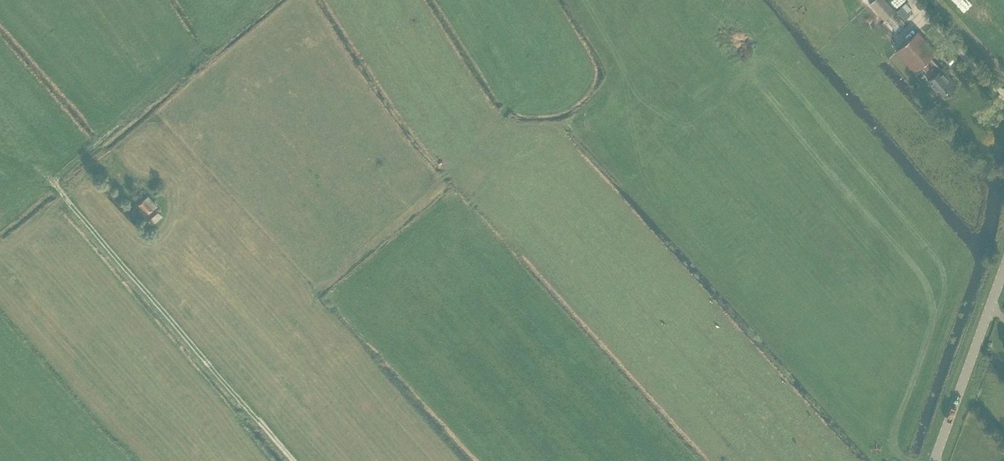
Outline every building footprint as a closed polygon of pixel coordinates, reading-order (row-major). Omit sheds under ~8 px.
[(897,30),(905,22),(895,11),(896,10),(886,0),(874,0),(870,3),(885,19),(886,19),(897,30)] [(911,14),(902,5),(897,10),(905,19),(911,14)] [(941,68),(930,56),(937,50),(918,31),(897,51),(917,73),(924,68),(932,77),(928,80),(942,95),(955,83),(948,75),(949,74),(943,67),(941,68)] [(164,189),(158,182),(150,188),(157,195),(164,189)] [(139,210),(152,224),(162,215),(156,208),(158,206),(148,195),(138,203),(142,208),(139,210)] [(152,224),(144,226),(146,234),(154,233),(152,224)]
